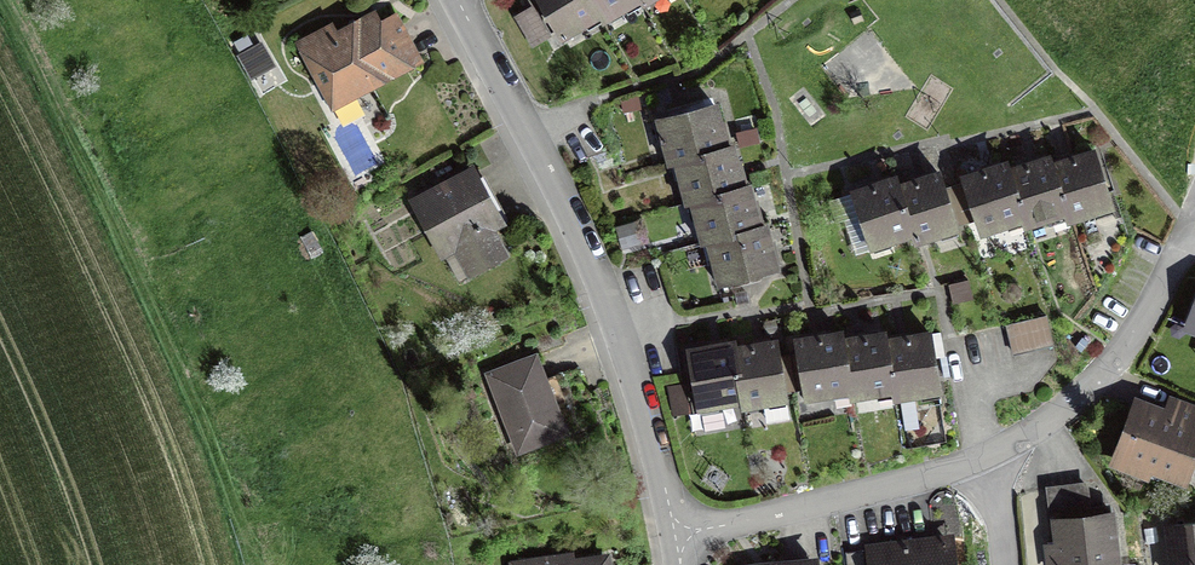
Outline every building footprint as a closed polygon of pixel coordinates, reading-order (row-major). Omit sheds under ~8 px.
[(560,35),(598,14),(590,0),(540,0),(560,35)] [(598,14),(601,20),(635,0),(590,0),(598,14)] [(331,27),(300,43),(332,105),(417,61),(395,20),(377,29),(370,16),(335,34),(331,27)] [(714,105),(660,119),(672,163),(679,161),(725,149),(714,105)] [(725,149),(679,161),(689,201),(694,200),(741,188),(731,148),(725,149)] [(1093,153),(1050,167),(1064,212),(1067,220),(1110,206),(1093,153)] [(1048,160),(1008,173),(1022,218),(1025,225),(1064,212),(1050,167),(1048,160)] [(963,186),(955,189),(966,221),(973,219),(978,232),(1022,218),(1008,173),(1004,164),(961,179),(963,186)] [(472,173),(416,202),(442,251),(453,245),(469,275),(503,256),(488,228),(499,222),(472,173)] [(939,174),(897,189),(912,233),(914,239),(966,221),(955,189),(945,191),(939,174)] [(894,180),(853,194),(870,246),(912,233),(897,189),(894,180)] [(741,188),(694,200),(704,240),(712,238),(759,227),(748,186),(741,188)] [(759,227),(712,238),(722,283),(776,270),(766,225),(759,227)] [(1045,317),(1007,325),(1013,353),(1051,345),(1045,317)] [(801,354),(790,356),(795,389),(797,398),(850,389),(842,342),(841,334),(799,340),(801,354)] [(884,335),(842,342),(850,389),(851,396),(893,388),(885,342),(884,335)] [(929,336),(885,342),(893,388),(894,397),(938,390),(929,336)] [(777,343),(734,350),(742,398),(743,404),(761,401),(764,421),(789,417),(785,391),(795,389),(790,356),(779,357),(777,343)] [(733,344),(689,351),(698,405),(742,398),(734,350),(733,344)] [(536,357),(489,374),(516,450),(563,434),(536,357)] [(1139,408),(1119,459),(1179,482),(1194,440),(1194,411),(1170,402),(1164,417),(1139,408)] [(1051,489),(1060,564),(1115,564),(1110,518),(1089,521),(1085,485),(1051,489)] [(1168,525),(1171,564),(1194,564),(1194,523),(1168,525)] [(875,548),(877,564),(950,564),(947,540),(875,548)] [(845,553),(846,564),(862,564),(860,551),(845,553)] [(516,564),(608,564),(607,558),(571,563),(570,557),(516,564)]
